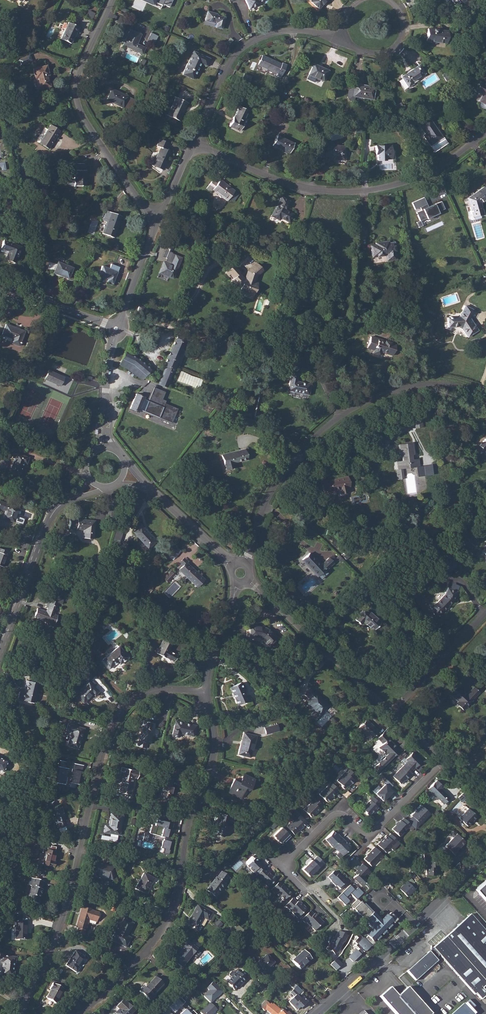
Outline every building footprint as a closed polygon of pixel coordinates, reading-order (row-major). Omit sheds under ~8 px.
[(141,0),(161,9),(164,4),(156,0),(141,0)] [(249,8),(258,5),(257,2),(263,0),(245,0),(249,8)] [(310,1),(318,8),(326,0),(311,0),(310,1)] [(207,11),(205,21),(214,23),(214,22),(217,23),(216,27),(222,28),(225,17),(216,15),(216,14),(207,11)] [(78,27),(68,22),(60,39),(70,44),(78,27)] [(427,28),(426,41),(446,43),(447,31),(437,29),(433,29),(427,28)] [(130,30),(123,45),(142,54),(145,48),(137,44),(141,35),(130,30)] [(193,51),(183,74),(193,79),(200,63),(206,66),(209,58),(193,51)] [(276,75),(281,77),(286,64),(282,63),(281,64),(262,55),(258,64),(277,73),(276,75)] [(328,70),(313,64),(308,75),(323,81),(328,70)] [(419,65),(401,77),(408,87),(413,84),(412,82),(424,74),(425,74),(419,65)] [(46,66),(33,69),(35,78),(36,78),(39,89),(50,86),(47,75),(48,75),(46,66)] [(479,102),(478,103),(478,107),(483,109),(485,108),(485,106),(485,86),(479,82),(474,91),(481,95),(482,95),(479,102)] [(347,98),(349,101),(352,101),(353,96),(353,95),(361,96),(361,97),(373,99),(374,87),(363,85),(363,86),(355,85),(354,89),(351,89),(348,90),(347,98)] [(110,91),(107,100),(123,107),(128,96),(112,89),(110,91)] [(175,97),(167,115),(178,120),(186,102),(175,97)] [(232,122),(231,121),(229,126),(240,131),(244,122),(243,121),(247,110),(239,106),(234,117),(233,117),(232,119),(233,119),(232,122)] [(429,118),(419,125),(425,134),(423,135),(429,145),(442,137),(437,129),(436,130),(433,127),(434,126),(429,118)] [(48,129),(39,143),(48,148),(59,131),(50,125),(48,129)] [(276,135),(272,145),(282,150),(281,152),(288,155),(289,153),(294,143),(276,135)] [(159,139),(156,146),(160,147),(153,164),(163,169),(171,152),(165,149),(168,142),(159,139)] [(345,154),(340,153),(341,146),(322,144),(320,155),(334,157),(333,159),(344,160),(345,154)] [(391,145),(375,146),(375,154),(377,154),(377,160),(385,160),(385,159),(391,158),(391,145)] [(73,180),(73,186),(86,186),(85,170),(83,170),(83,163),(74,163),(74,179),(73,180)] [(212,180),(206,188),(210,191),(212,189),(227,200),(234,190),(219,180),(217,183),(212,180)] [(467,198),(469,207),(471,211),(468,211),(469,215),(469,216),(469,219),(470,219),(474,219),(473,216),(480,214),(478,204),(480,203),(485,198),(485,191),(483,187),(467,198)] [(280,196),(271,215),(279,219),(280,217),(289,221),(292,214),(284,209),(288,200),(280,196)] [(103,217),(102,220),(106,222),(102,233),(113,237),(117,227),(116,226),(120,216),(106,210),(104,217),(103,217)] [(32,211),(30,218),(38,221),(40,214),(32,211)] [(426,219),(420,220),(422,230),(434,228),(435,231),(445,230),(445,227),(442,213),(432,215),(433,218),(431,218),(431,219),(426,220),(426,219)] [(3,240),(0,247),(10,250),(8,255),(7,254),(5,259),(15,263),(21,246),(3,240)] [(384,241),(375,243),(375,245),(370,246),(371,257),(385,255),(385,260),(395,259),(392,242),(384,243),(384,241)] [(163,262),(159,272),(173,278),(181,258),(174,255),(171,265),(163,262)] [(54,270),(56,263),(49,262),(47,268),(54,270)] [(57,262),(53,273),(68,279),(73,268),(57,262)] [(231,285),(233,283),(234,282),(237,285),(240,286),(240,288),(239,291),(250,294),(254,281),(256,277),(262,270),(256,263),(247,271),(245,278),(244,279),(242,278),(238,274),(239,272),(233,265),(225,272),(231,279),(228,282),(231,285)] [(102,265),(98,275),(108,279),(107,281),(112,284),(119,267),(110,264),(109,267),(102,265)] [(447,318),(448,327),(459,326),(462,328),(467,336),(477,330),(468,316),(472,310),(464,306),(459,317),(457,319),(452,319),(452,317),(447,318)] [(5,324),(1,335),(11,339),(10,343),(18,346),(23,331),(5,324)] [(165,366),(158,383),(161,385),(166,386),(186,338),(176,333),(163,365),(165,366)] [(231,346),(233,338),(225,336),(223,344),(231,346)] [(370,336),(367,347),(374,350),(373,352),(379,354),(380,351),(392,355),(396,344),(370,336)] [(125,352),(121,360),(129,364),(146,375),(150,369),(135,357),(125,352)] [(129,364),(121,360),(119,365),(127,369),(127,370),(142,380),(144,378),(146,375),(129,364)] [(48,370),(44,379),(59,386),(63,377),(48,370)] [(291,372),(287,390),(305,393),(308,394),(310,383),(296,380),(298,373),(291,372)] [(149,400),(143,398),(139,410),(173,423),(178,409),(165,403),(166,401),(162,399),(165,392),(154,388),(149,400)] [(135,393),(124,423),(135,428),(137,423),(134,422),(137,415),(140,416),(141,413),(138,412),(139,410),(143,398),(144,397),(135,393)] [(421,416),(413,418),(416,428),(424,426),(421,416)] [(403,461),(398,461),(399,468),(419,466),(418,459),(412,460),(410,460),(409,458),(411,457),(411,455),(414,454),(412,442),(399,444),(400,456),(402,456),(404,455),(405,460),(403,461)] [(244,449),(221,455),(224,465),(225,465),(226,469),(233,467),(232,463),(247,459),(244,449)] [(16,453),(10,471),(19,474),(23,462),(26,463),(28,457),(16,453)] [(321,481),(322,488),(324,488),(324,491),(327,491),(327,492),(339,489),(340,493),(347,492),(346,487),(349,486),(347,476),(329,480),(321,481)] [(5,511),(3,518),(13,522),(18,507),(2,502),(0,501),(0,509),(5,511)] [(425,505),(420,501),(415,506),(419,511),(425,505)] [(69,518),(68,527),(75,528),(83,529),(82,537),(92,538),(94,520),(77,518),(76,518),(69,518)] [(139,524),(132,531),(148,548),(155,541),(139,524)] [(432,543),(426,548),(429,551),(434,546),(432,543)] [(176,545),(169,553),(175,558),(181,550),(176,545)] [(309,553),(303,558),(309,564),(308,565),(318,575),(321,578),(328,572),(326,570),(333,563),(328,557),(320,565),(309,553)] [(452,559),(445,567),(450,572),(457,563),(452,559)] [(182,566),(179,569),(197,586),(204,579),(185,562),(182,566)] [(171,570),(164,579),(169,582),(176,574),(171,570)] [(436,603),(430,606),(434,615),(443,611),(453,600),(457,591),(447,588),(444,595),(436,603)] [(50,613),(46,611),(37,608),(34,616),(54,623),(57,615),(54,614),(58,603),(48,599),(47,603),(49,604),(52,605),(50,613)] [(380,622),(364,608),(354,619),(359,624),(362,621),(372,630),(380,622)] [(249,625),(249,637),(256,637),(258,638),(260,638),(261,639),(264,642),(268,646),(277,638),(273,634),(270,631),(267,629),(264,627),(262,627),(259,626),(254,626),(249,625)] [(171,644),(162,640),(156,652),(173,661),(177,654),(168,650),(171,644)] [(118,646),(102,659),(109,668),(117,661),(119,663),(127,657),(118,646)] [(24,692),(23,692),(20,691),(18,698),(23,699),(23,700),(34,702),(36,694),(39,683),(26,680),(24,688),(25,689),(24,692)] [(88,682),(75,695),(83,702),(92,693),(94,695),(98,691),(88,682)] [(239,683),(229,687),(237,704),(247,700),(239,683)] [(456,685),(449,693),(458,701),(456,703),(463,710),(467,705),(472,700),(472,699),(479,692),(474,687),(467,694),(456,685)] [(310,699),(306,703),(314,710),(310,715),(315,719),(319,716),(318,715),(319,715),(328,705),(315,693),(314,693),(309,689),(305,694),(310,699)] [(366,719),(358,727),(371,739),(378,731),(366,719)] [(141,727),(137,746),(146,748),(147,743),(149,744),(154,723),(144,720),(142,727),(141,727)] [(175,720),(171,736),(178,737),(179,733),(193,736),(196,726),(175,720)] [(68,723),(66,730),(71,731),(67,745),(77,749),(84,728),(68,723)] [(278,731),(276,724),(264,728),(266,734),(278,731)] [(241,745),(240,744),(237,754),(250,757),(255,736),(243,733),(241,741),(242,741),(241,745)] [(384,735),(379,741),(381,744),(378,748),(385,755),(384,756),(383,756),(379,759),(380,761),(378,762),(376,762),(373,765),(374,766),(373,767),(377,771),(382,767),(381,765),(384,764),(399,750),(396,747),(394,747),(387,739),(387,738),(384,735)] [(411,752),(404,759),(403,758),(399,762),(402,765),(410,772),(419,762),(419,760),(411,752)] [(77,788),(77,784),(80,771),(81,771),(83,765),(74,763),(72,774),(67,772),(67,768),(65,767),(66,761),(60,760),(55,781),(64,784),(66,776),(71,777),(69,786),(77,788)] [(410,772),(402,765),(392,776),(399,784),(404,779),(405,779),(411,773),(410,772)] [(121,782),(118,792),(130,794),(134,778),(136,778),(138,771),(121,767),(118,781),(121,782)] [(344,787),(347,785),(349,783),(350,784),(353,781),(353,779),(352,778),(355,775),(348,767),(336,779),(340,783),(340,785),(342,788),(344,787)] [(228,792),(238,798),(243,788),(244,789),(248,791),(254,779),(243,774),(240,781),(234,779),(228,792)] [(163,784),(161,795),(170,798),(172,787),(170,786),(172,778),(163,776),(161,784),(163,784)] [(437,780),(428,789),(444,804),(450,798),(441,789),(443,786),(437,780)] [(337,789),(330,782),(318,794),(326,801),(331,796),(332,797),(335,794),(334,793),(337,789)] [(382,801),(386,797),(388,795),(389,796),(392,792),(384,784),(375,793),(382,801)] [(467,793),(464,791),(460,795),(458,798),(462,801),(468,794),(467,793)] [(379,804),(371,796),(368,799),(369,800),(361,808),(365,811),(365,813),(368,816),(371,812),(373,810),(374,811),(378,808),(377,807),(379,804)] [(321,804),(314,797),(310,800),(312,802),(308,806),(307,805),(303,810),(310,817),(315,812),(316,813),(320,809),(318,808),(321,804)] [(53,801),(50,803),(52,807),(50,808),(54,821),(55,821),(57,827),(67,824),(64,818),(65,818),(60,804),(55,806),(53,801)] [(422,806),(412,816),(419,823),(429,812),(422,806)] [(467,807),(458,816),(468,826),(477,816),(467,807)] [(216,822),(213,834),(223,837),(228,820),(233,821),(234,817),(229,815),(216,812),(214,821),(216,822)] [(104,825),(103,832),(119,835),(122,815),(111,813),(108,826),(104,825)] [(307,821),(300,814),(290,824),(289,823),(286,826),(294,834),(307,821)] [(407,821),(403,818),(401,821),(400,820),(392,829),(399,836),(402,832),(402,831),(407,827),(408,827),(410,825),(407,821)] [(162,827),(151,824),(147,841),(158,844),(162,827)] [(290,836),(281,827),(272,835),(274,838),(277,842),(278,841),(280,843),(283,840),(284,842),(290,836)] [(329,844),(332,847),(341,838),(338,835),(337,836),(335,834),(332,831),(324,839),(329,843),(329,844)] [(21,833),(19,839),(25,842),(27,836),(21,833)] [(398,841),(390,833),(387,836),(385,835),(382,838),(383,839),(380,841),(379,841),(377,844),(385,852),(394,843),(395,844),(398,841)] [(453,837),(445,845),(442,843),(438,847),(442,851),(442,852),(448,857),(452,852),(455,855),(458,851),(456,849),(460,845),(461,845),(465,841),(456,833),(453,837)] [(341,838),(332,847),(336,850),(337,850),(342,855),(349,848),(349,846),(341,838)] [(42,852),(43,852),(45,853),(43,863),(53,866),(55,860),(52,860),(55,850),(54,850),(55,846),(51,845),(50,846),(47,846),(46,848),(44,848),(43,848),(42,852)] [(383,855),(374,846),(368,853),(369,853),(364,858),(371,865),(379,857),(380,858),(383,855)] [(424,852),(423,859),(427,859),(426,873),(436,873),(436,865),(439,865),(439,860),(431,859),(431,852),(424,852)] [(320,859),(317,856),(312,861),(311,860),(307,863),(307,864),(306,866),(305,865),(301,869),(309,876),(318,867),(319,868),(324,863),(320,859)] [(254,872),(256,875),(264,867),(261,864),(260,865),(257,862),(254,858),(254,859),(252,857),(250,857),(245,862),(245,863),(247,866),(246,866),(253,873),(254,872)] [(10,862),(9,868),(16,871),(18,865),(10,862)] [(94,863),(92,876),(111,880),(114,867),(94,863)] [(358,872),(356,874),(353,877),(362,886),(364,884),(368,888),(372,885),(367,880),(368,879),(364,875),(366,873),(367,874),(370,871),(362,863),(359,866),(358,865),(354,868),(356,870),(358,872)] [(256,875),(255,876),(263,885),(264,884),(267,888),(275,880),(275,879),(271,875),(270,875),(268,873),(269,872),(264,867),(256,875)] [(333,871),(327,877),(331,881),(330,881),(335,886),(336,885),(340,889),(343,886),(342,885),(345,882),(337,874),(333,871)] [(215,878),(206,890),(215,897),(229,878),(220,872),(216,878),(215,878)] [(143,873),(135,888),(145,894),(153,879),(143,873)] [(31,886),(26,901),(38,904),(42,890),(41,889),(43,882),(30,877),(27,885),(31,886)] [(485,902),(485,877),(474,888),(485,902)] [(406,881),(399,888),(407,896),(414,889),(406,881)] [(278,882),(270,890),(274,893),(274,892),(283,901),(286,898),(287,898),(290,894),(285,889),(285,887),(282,884),(281,885),(278,882)] [(338,897),(345,904),(348,901),(345,898),(350,893),(357,900),(364,893),(357,887),(356,888),(351,884),(338,897)] [(292,898),(284,906),(296,919),(306,909),(301,903),(299,905),(298,903),(297,902),(296,902),(292,898)] [(381,922),(357,900),(350,906),(374,930),(364,939),(370,945),(371,946),(397,920),(390,913),(381,922)] [(186,925),(195,930),(197,925),(199,926),(203,919),(208,921),(212,913),(197,905),(186,925)] [(82,907),(76,927),(85,930),(89,920),(89,918),(96,920),(98,912),(91,910),(82,907)] [(309,911),(301,919),(304,923),(305,922),(314,931),(323,922),(314,914),(313,915),(309,911)] [(428,951),(436,961),(437,960),(435,958),(439,955),(475,995),(476,994),(481,1000),(485,996),(485,993),(482,988),(485,985),(485,932),(470,914),(428,951)] [(15,921),(15,939),(26,940),(27,922),(21,921),(21,915),(14,915),(14,921),(15,921)] [(115,930),(110,940),(125,947),(130,938),(126,936),(133,923),(123,919),(117,931),(115,930)] [(347,936),(338,931),(334,938),(333,937),(330,942),(331,944),(330,946),(329,945),(325,948),(329,952),(330,952),(334,955),(337,952),(342,942),(344,943),(347,936)] [(354,962),(361,954),(360,954),(363,951),(364,952),(370,945),(364,939),(358,934),(354,938),(356,940),(354,942),(357,944),(356,946),(360,949),(354,955),(353,954),(349,957),(354,962)] [(183,948),(173,961),(182,968),(197,949),(186,941),(182,947),(183,948)] [(217,957),(216,958),(221,963),(230,954),(225,949),(217,957)] [(303,950),(291,961),(299,970),(311,959),(303,950)] [(66,965),(76,972),(79,968),(77,967),(83,957),(75,951),(66,965)] [(436,961),(428,951),(406,971),(414,980),(436,961)] [(266,954),(254,965),(263,974),(266,971),(265,970),(268,968),(274,962),(266,954)] [(1,976),(13,977),(13,972),(12,972),(14,962),(15,962),(15,958),(0,955),(0,962),(2,962),(1,976)] [(330,965),(335,971),(342,964),(336,959),(330,965)] [(235,974),(234,973),(233,972),(229,976),(230,977),(226,982),(233,990),(238,986),(239,984),(240,985),(246,980),(238,972),(235,974)] [(144,988),(143,987),(139,991),(149,1001),(154,997),(153,996),(152,995),(163,984),(155,977),(144,988)] [(222,991),(213,981),(206,988),(209,990),(203,996),(210,1003),(214,998),(215,996),(216,997),(222,991)] [(293,996),(288,1001),(296,1010),(306,1001),(300,995),(303,992),(293,982),(290,985),(293,988),(290,992),(293,996)] [(51,990),(46,999),(55,1003),(63,989),(52,983),(49,989),(51,990)] [(395,1013),(431,1013),(426,1008),(406,986),(397,995),(389,987),(379,996),(395,1013)] [(187,987),(182,992),(187,998),(192,993),(187,987)] [(180,997),(169,1007),(174,1012),(185,1002),(180,997)] [(116,1007),(118,1009),(115,1013),(116,1013),(131,1013),(135,1010),(123,999),(116,1007)] [(288,1011),(286,1013),(282,1009),(281,1010),(273,1003),(272,1004),(270,1003),(269,1004),(265,1001),(260,1007),(264,1011),(266,1009),(267,1010),(267,1011),(271,1013),(273,1013),(274,1013),(291,1013),(288,1011)] [(210,1003),(200,1012),(202,1013),(212,1013),(216,1009),(210,1003)]
